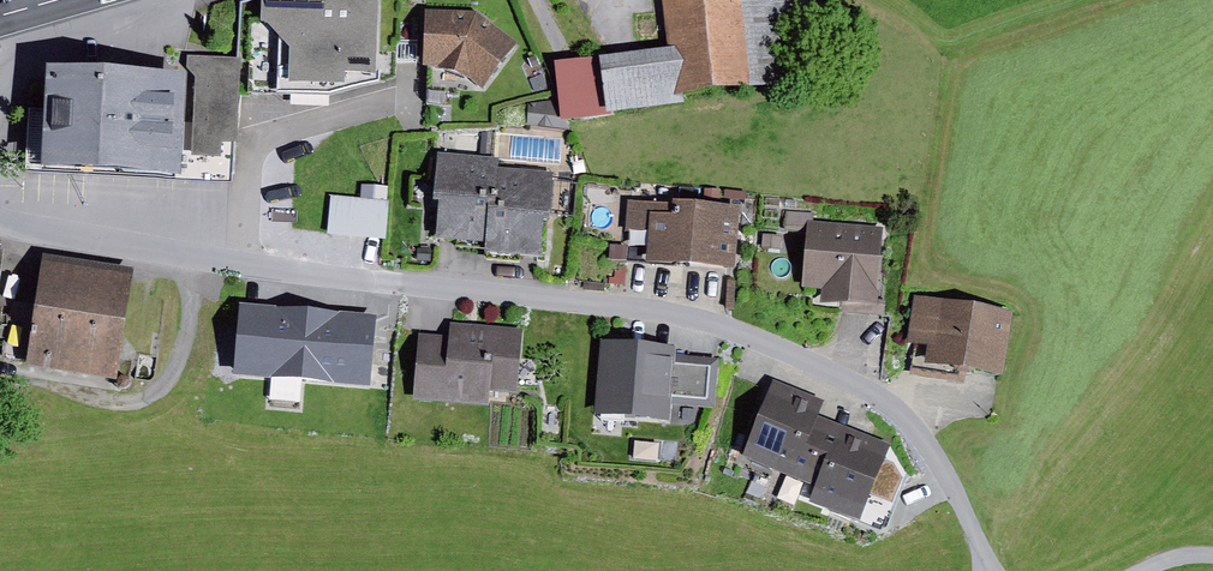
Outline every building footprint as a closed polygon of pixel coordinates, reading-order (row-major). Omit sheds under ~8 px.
[(260,23),(252,23),(247,93),(331,94),(377,85),(378,0),(261,0),(260,23)] [(552,62),(555,100),(557,121),(565,120),(689,109),(688,97),(825,84),(817,0),(667,0),(671,51),(552,62)] [(475,12),(425,10),(424,67),(470,79),(486,90),(518,45),(475,12)] [(185,76),(46,68),(39,173),(185,182),(236,185),(243,58),(187,54),(186,69),(197,79),(194,126),(182,125),(185,76)] [(555,100),(528,106),(525,126),(564,130),(565,120),(557,121),(555,100)] [(496,160),(437,154),(432,201),(441,202),(437,241),(484,245),(483,255),(544,260),(552,174),(495,169),(496,160)] [(692,187),(670,185),(669,196),(691,198),(692,187)] [(720,190),(704,189),(703,201),(719,202),(720,190)] [(386,201),(331,195),(327,234),(382,240),(386,201)] [(673,205),(629,201),(626,229),(651,232),(648,260),(690,265),(697,203),(674,200),(673,205)] [(739,206),(697,203),(690,265),(733,270),(739,206)] [(807,211),(786,210),(785,226),(806,228),(807,220),(807,211)] [(884,226),(807,220),(806,228),(801,287),(821,289),(820,303),(877,308),(884,226)] [(133,272),(43,258),(26,369),(115,382),(133,272)] [(738,280),(728,280),(726,308),(736,308),(738,280)] [(1011,312),(915,296),(907,346),(927,350),(925,363),(1001,376),(1011,312)] [(377,316),(239,304),(233,378),(370,390),(377,316)] [(448,336),(420,334),(414,399),(488,407),(489,392),(517,394),(523,330),(449,322),(448,336)] [(674,346),(600,340),(594,418),(669,424),(671,405),(714,408),(718,362),(673,358),(674,346)] [(823,402),(774,382),(743,458),(804,483),(815,452),(827,422),(817,417),(823,402)] [(890,447),(827,422),(815,452),(827,457),(809,503),(860,523),(864,513),(885,521),(902,479),(893,465),(884,461),(890,447)]
